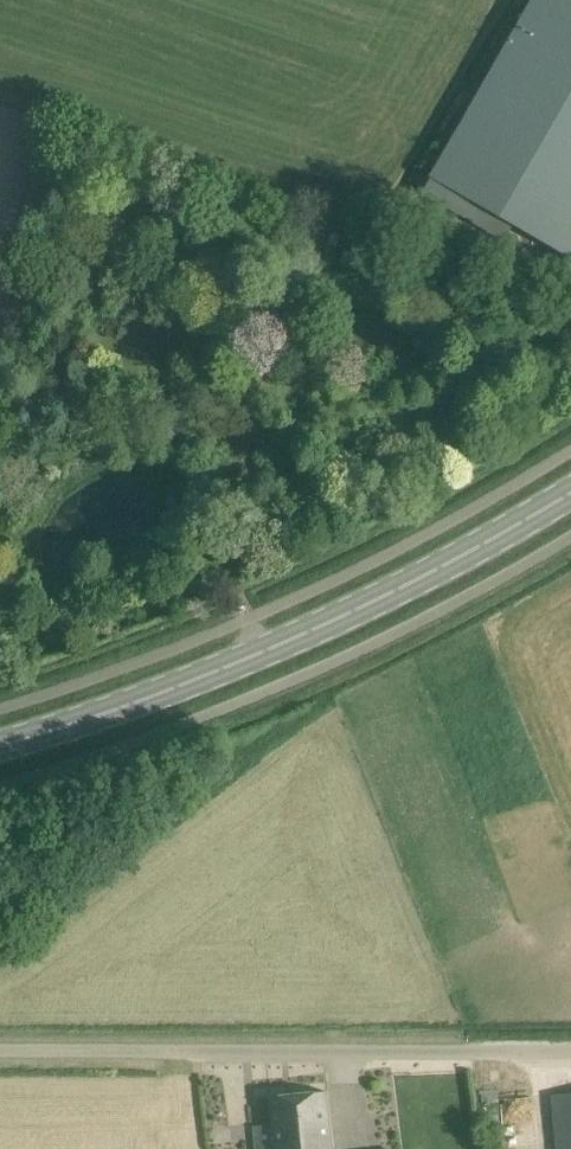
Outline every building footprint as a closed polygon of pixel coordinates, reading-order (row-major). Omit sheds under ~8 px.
[(570,255),(570,0),(533,0),(430,178),(569,258),(570,255)] [(257,1148),(332,1148),(327,1090),(271,1096),(273,1124),(254,1126),(257,1148)] [(552,1095),(557,1148),(570,1148),(570,1093),(552,1095)]
